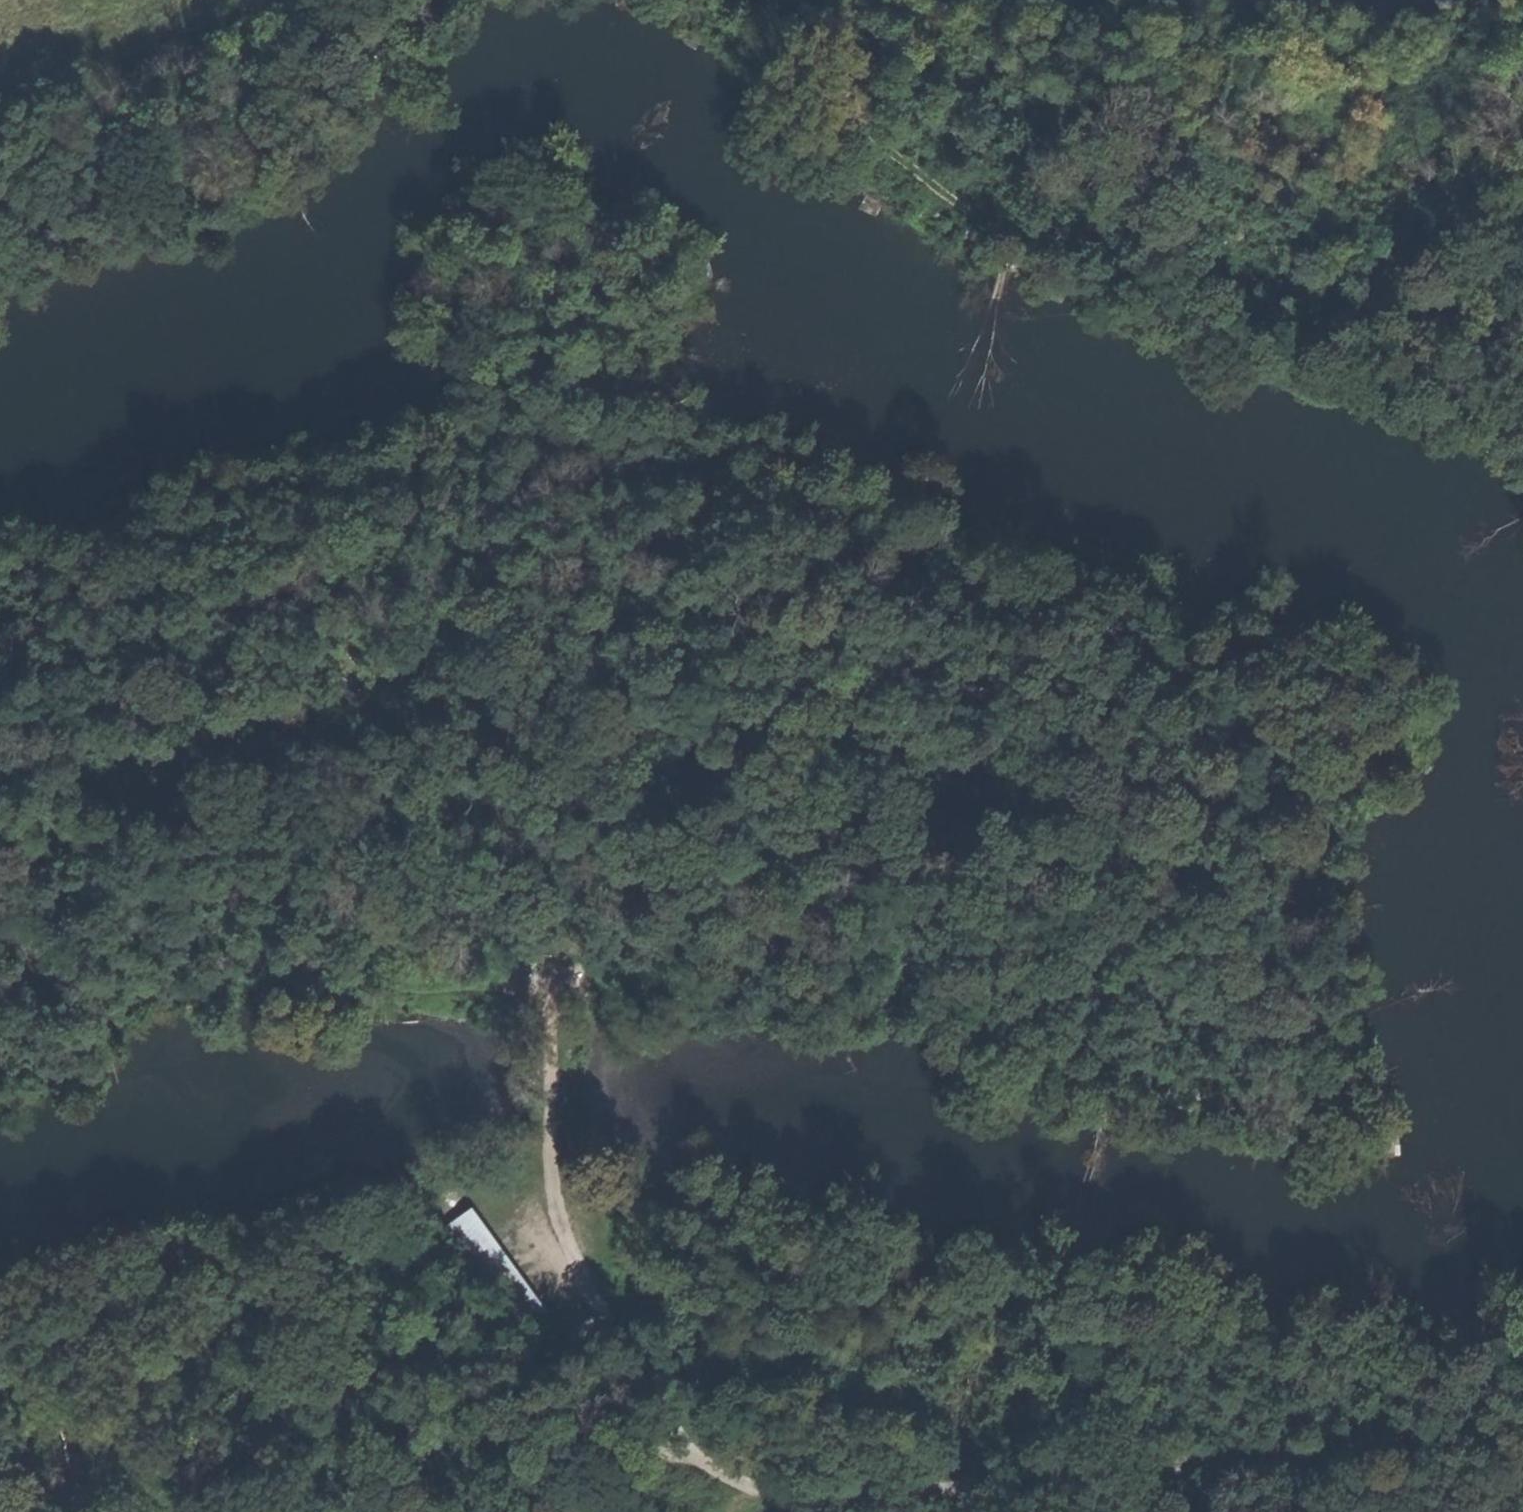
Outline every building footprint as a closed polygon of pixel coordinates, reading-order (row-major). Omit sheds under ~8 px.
[(496,1315),(525,1301),(476,1203),(447,1217),(496,1315)]
